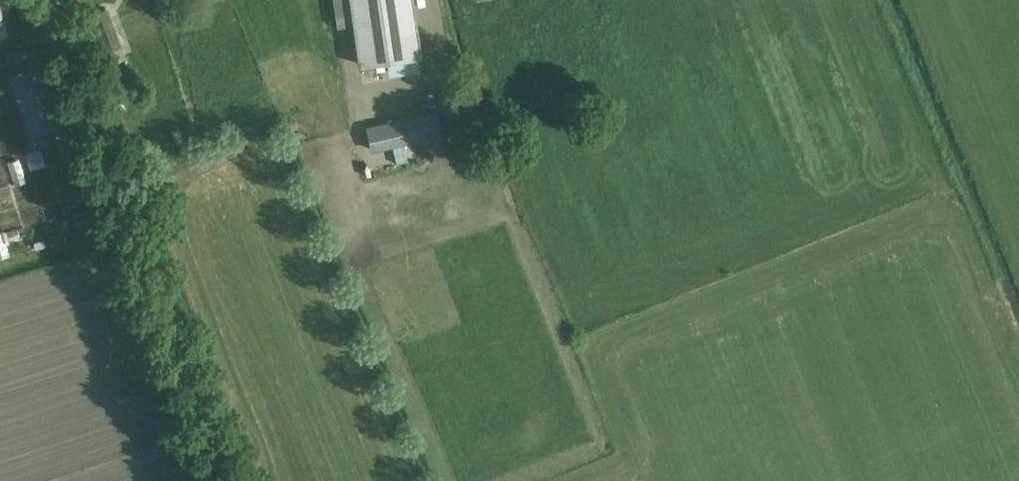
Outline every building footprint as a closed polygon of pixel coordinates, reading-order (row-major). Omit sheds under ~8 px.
[(359,64),(420,55),(412,0),(350,0),(359,64)] [(107,7),(103,9),(84,16),(98,53),(122,44),(107,7)] [(16,84),(25,111),(34,137),(57,129),(47,101),(45,102),(37,77),(16,84)] [(436,110),(366,127),(372,150),(393,145),(403,142),(441,133),(436,110)] [(403,142),(393,145),(398,163),(408,161),(403,142)] [(67,228),(49,234),(52,242),(70,237),(67,228)] [(43,240),(34,243),(36,248),(45,246),(43,240)]
